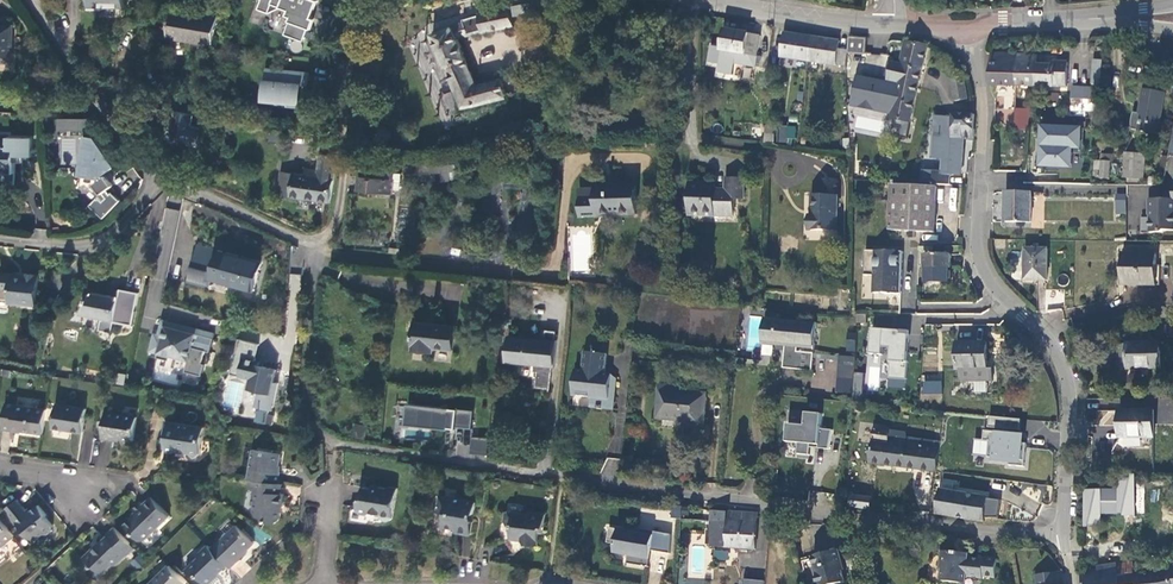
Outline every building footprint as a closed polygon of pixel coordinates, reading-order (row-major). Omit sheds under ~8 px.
[(127,7),(127,0),(92,0),(92,10),(106,10),(106,6),(127,7)] [(320,1),(317,0),(261,0),(260,2),(262,3),(260,10),(270,14),(283,8),(290,11),(288,16),(292,17),(286,35),(305,42),(320,1)] [(527,14),(526,4),(510,7),(512,17),(527,14)] [(550,6),(547,6),(545,7),(543,10),(543,13),(544,15),(546,17),(549,17),(552,16),(553,14),(553,11),(552,8),(550,6)] [(512,17),(510,7),(478,13),(479,15),(464,20),(465,22),(433,34),(457,93),(454,94),(458,106),(462,105),(464,108),(507,98),(503,78),(477,83),(459,39),(464,38),(462,32),(468,31),(470,36),(488,32),(513,27),(512,17)] [(169,38),(214,45),(219,17),(173,9),(169,38)] [(0,26),(0,62),(12,63),(13,26),(0,26)] [(761,36),(726,31),(721,61),(760,68),(762,57),(758,57),(761,36)] [(840,41),(786,33),(782,57),(845,67),(847,51),(838,49),(840,41)] [(918,85),(928,45),(906,41),(900,65),(896,81),(918,85)] [(990,85),(1011,86),(1012,54),(991,53),(990,85)] [(1015,86),(1035,87),(1036,64),(1037,55),(1012,54),(1011,86),(1015,86)] [(1091,84),(1101,84),(1103,60),(1093,59),(1091,84)] [(1053,65),(1036,64),(1035,87),(1066,87),(1068,62),(1053,62),(1053,65)] [(896,81),(900,65),(891,63),(887,79),(896,81)] [(779,66),(772,65),(771,72),(778,73),(779,66)] [(310,86),(312,74),(267,69),(264,100),(288,103),(288,107),(301,108),(303,85),(310,86)] [(967,99),(963,78),(951,80),(955,101),(967,99)] [(911,120),(918,85),(896,81),(888,119),(910,123),(911,120)] [(1072,87),(1071,99),(1100,101),(1101,88),(1072,87)] [(1132,129),(1148,132),(1149,125),(1160,127),(1166,93),(1144,89),(1141,107),(1143,107),(1142,114),(1134,112),(1132,123),(1132,129)] [(454,94),(443,98),(450,114),(460,110),(458,106),(454,94)] [(1071,111),(1099,112),(1100,101),(1071,99),(1071,111)] [(1014,129),(1029,130),(1031,110),(1015,109),(1014,109),(1014,129)] [(192,127),(195,115),(177,111),(175,121),(172,121),(169,129),(181,139),(189,144),(193,145),(194,142),(201,144),(204,129),(192,127)] [(953,116),(937,116),(935,156),(947,156),(946,171),(961,172),(963,138),(966,138),(974,139),(974,129),(973,128),(973,115),(953,113),(953,116)] [(779,124),(777,142),(794,143),(795,126),(779,124)] [(1158,134),(1160,127),(1149,125),(1148,132),(1158,134)] [(766,126),(766,143),(775,144),(776,126),(766,126)] [(1043,127),(1043,141),(1040,141),(1040,151),(1042,151),(1041,165),(1072,167),(1072,150),(1069,150),(1070,144),(1081,145),(1082,128),(1043,127)] [(6,135),(5,146),(0,145),(0,171),(9,172),(10,161),(18,162),(19,156),(27,157),(28,137),(6,135)] [(109,158),(94,137),(83,136),(81,157),(84,158),(82,174),(95,176),(95,175),(98,175),(97,180),(93,183),(101,193),(102,192),(106,196),(102,201),(98,196),(89,204),(103,217),(119,199),(111,191),(109,192),(106,188),(111,184),(104,175),(103,175),(102,174),(111,167),(107,160),(109,158)] [(279,195),(331,203),(338,157),(322,153),(319,171),(307,169),(306,176),(295,174),(294,177),(282,175),(279,195)] [(1124,178),(1145,180),(1147,155),(1125,153),(1124,178)] [(1109,179),(1111,161),(1102,161),(1100,178),(1109,179)] [(451,180),(450,165),(425,166),(424,173),(443,172),(443,180),(451,180)] [(934,175),(924,174),(923,184),(933,184),(951,185),(952,185),(952,174),(941,174),(941,171),(934,170),(934,175)] [(396,180),(362,176),(360,190),(394,194),(394,190),(396,180)] [(716,184),(691,183),(690,216),(734,217),(735,199),(745,199),(745,179),(727,179),(726,189),(716,189),(716,184)] [(906,185),(892,184),(890,230),(901,231),(906,185)] [(636,185),(596,187),(596,189),(580,189),(581,217),(599,217),(599,212),(614,212),(614,215),(637,214),(636,185)] [(921,186),(906,185),(901,231),(920,232),(921,186)] [(1147,198),(1147,211),(1149,211),(1149,232),(1161,233),(1164,229),(1172,229),(1172,185),(1172,191),(1169,191),(1166,193),(1163,193),(1163,198),(1147,198)] [(937,186),(921,186),(920,232),(935,233),(937,186)] [(1032,222),(1032,192),(1006,192),(1005,222),(1032,222)] [(837,231),(838,196),(812,195),(812,215),(809,215),(809,230),(837,231)] [(1117,195),(1117,204),(1126,204),(1126,195),(1117,195)] [(36,210),(35,226),(46,226),(46,211),(36,210)] [(572,268),(587,268),(588,242),(573,242),(572,268)] [(196,244),(190,266),(213,271),(219,250),(196,244)] [(1048,281),(1048,249),(1025,248),(1024,280),(1048,281)] [(190,266),(186,281),(208,287),(211,279),(255,292),(263,263),(219,250),(213,271),(190,266)] [(905,252),(867,251),(866,277),(877,277),(876,294),(904,295),(905,252)] [(925,268),(951,268),(951,254),(930,254),(930,251),(925,251),(925,268)] [(1156,254),(1123,253),(1122,284),(1155,285),(1156,254)] [(1011,276),(1018,280),(1024,270),(1017,266),(1011,276)] [(38,274),(25,273),(24,275),(1,272),(0,277),(0,298),(9,299),(8,303),(34,305),(38,274)] [(929,275),(919,275),(919,287),(929,287),(929,275)] [(92,300),(88,299),(86,308),(82,313),(102,316),(102,318),(133,324),(139,293),(121,289),(119,298),(94,292),(92,300)] [(189,328),(163,321),(159,336),(163,337),(166,326),(188,332),(189,328)] [(435,348),(454,350),(456,326),(416,322),(413,351),(434,353),(435,348)] [(762,342),(781,344),(783,324),(765,322),(762,342)] [(795,358),(793,368),(810,371),(812,353),(797,351),(797,345),(813,347),(815,327),(783,324),(781,344),(784,344),(783,357),(795,358)] [(166,326),(163,337),(159,336),(156,335),(151,351),(159,353),(158,357),(170,361),(171,356),(188,360),(185,372),(201,376),(205,364),(202,363),(205,351),(210,352),(214,335),(189,328),(188,332),(166,326)] [(555,330),(546,329),(544,347),(538,346),(539,340),(510,337),(508,357),(534,360),(534,371),(535,371),(534,386),(548,388),(550,365),(553,365),(555,339),(555,330)] [(902,331),(873,329),(871,354),(883,355),(884,347),(892,348),(889,379),(906,380),(910,334),(902,334),(902,331)] [(847,355),(855,355),(855,350),(856,339),(847,338),(847,355)] [(239,339),(231,374),(251,379),(248,389),(258,391),(255,407),(272,411),(278,383),(273,382),(277,365),(265,362),(264,366),(255,364),(259,344),(239,339)] [(988,343),(957,343),(957,369),(960,369),(988,369),(988,355),(988,343)] [(1160,343),(1118,344),(1119,368),(1128,368),(1128,369),(1161,368),(1160,343)] [(607,372),(609,353),(586,351),(584,370),(577,369),(574,391),(585,392),(585,396),(593,396),(592,404),(596,407),(610,409),(611,397),(609,395),(609,390),(612,391),(614,391),(615,377),(613,375),(614,373),(607,372)] [(993,355),(988,355),(988,369),(960,369),(960,381),(993,381),(993,355)] [(783,357),(781,366),(793,368),(795,358),(783,357)] [(839,373),(854,373),(855,359),(840,358),(839,373)] [(126,384),(128,375),(119,373),(117,383),(126,384)] [(854,373),(839,373),(838,394),(853,395),(854,373)] [(854,376),(854,387),(864,388),(865,374),(854,374),(854,376)] [(921,393),(941,394),(942,381),(921,380),(921,393)] [(973,393),(986,392),(986,381),(973,382),(973,393)] [(703,430),(707,394),(681,391),(682,388),(661,385),(657,419),(685,422),(684,428),(703,430)] [(864,388),(854,387),(853,395),(853,402),(863,403),(864,388)] [(38,408),(6,403),(2,429),(12,431),(11,438),(15,439),(16,429),(34,432),(38,408)] [(87,409),(58,403),(54,427),(82,432),(87,409)] [(471,431),(473,414),(410,406),(408,425),(456,431),(456,429),(471,431)] [(1119,438),(1154,437),(1153,410),(1119,411),(1119,438)] [(784,422),(782,441),(796,442),(795,454),(808,455),(809,446),(830,448),(832,429),(820,428),(821,412),(802,411),(801,423),(784,422)] [(138,417),(108,412),(103,437),(115,440),(116,437),(135,440),(138,417)] [(1019,441),(1021,418),(985,415),(983,439),(973,438),(972,454),(984,455),(984,461),(1023,465),(1025,442),(1019,441)] [(206,430),(167,422),(164,435),(167,436),(169,439),(167,440),(166,448),(168,452),(174,453),(178,450),(189,453),(195,459),(200,457),(206,430)] [(872,464),(937,472),(940,443),(890,436),(890,431),(876,429),(872,464)] [(469,456),(486,458),(488,440),(471,438),(469,456)] [(255,450),(250,479),(279,484),(281,473),(277,472),(278,466),(280,466),(282,455),(255,450)] [(1085,484),(1085,519),(1102,519),(1102,508),(1136,507),(1136,472),(1127,472),(1119,472),(1119,483),(1085,484)] [(282,494),(284,484),(279,484),(250,479),(252,479),(250,490),(255,490),(255,498),(257,501),(254,513),(257,516),(264,518),(266,521),(276,523),(281,520),(283,507),(284,507),(285,495),(282,494)] [(787,481),(772,479),(771,486),(786,488),(787,481)] [(393,518),(398,488),(388,486),(386,488),(380,487),(380,490),(372,488),(364,487),(362,498),(360,497),(358,510),(360,513),(368,514),(371,512),(381,514),(380,516),(383,519),(389,520),(393,518)] [(847,491),(844,489),(841,489),(839,491),(837,493),(837,496),(838,498),(840,500),(842,501),(845,501),(848,499),(849,496),(849,493),(847,491)] [(940,490),(936,514),(984,521),(988,498),(940,490)] [(477,501),(442,495),(439,510),(444,515),(445,515),(443,526),(456,528),(456,531),(471,534),(473,520),(470,517),(471,512),(475,513),(477,501)] [(852,496),(850,506),(864,509),(872,509),(873,498),(852,496)] [(144,541),(170,516),(152,497),(144,505),(141,502),(133,511),(136,514),(125,526),(140,541),(144,541)] [(27,509),(18,499),(5,509),(17,523),(33,541),(44,533),(47,534),(53,529),(53,525),(47,517),(47,514),(39,504),(32,509),(27,509)] [(672,517),(681,518),(682,505),(673,504),(672,517)] [(544,525),(546,513),(530,510),(529,513),(506,511),(505,520),(509,525),(512,525),(510,538),(522,540),(525,543),(537,544),(539,531),(540,525),(544,525)] [(757,513),(712,511),(711,530),(706,530),(705,538),(711,539),(710,547),(756,549),(757,513)] [(15,535),(0,516),(0,546),(8,540),(9,541),(15,535)] [(237,526),(213,549),(228,565),(232,569),(239,562),(238,561),(254,544),(237,526)] [(116,567),(119,563),(126,555),(128,557),(136,549),(115,527),(106,535),(107,537),(99,544),(100,545),(95,550),(93,549),(84,558),(90,564),(94,568),(95,567),(104,575),(113,566),(114,565),(116,567)] [(652,552),(670,555),(671,536),(636,530),(635,534),(610,530),(608,545),(615,546),(615,547),(620,548),(619,555),(628,556),(627,565),(649,569),(651,555),(647,554),(647,551),(652,552)] [(219,575),(228,565),(213,549),(209,545),(201,552),(200,557),(188,569),(190,572),(193,575),(201,578),(207,583),(211,583),(218,578),(217,577),(219,575)] [(727,560),(728,550),(714,548),(713,558),(727,560)] [(811,555),(814,567),(813,567),(817,583),(836,583),(844,582),(839,559),(841,559),(838,549),(811,555)] [(941,551),(941,556),(940,568),(942,569),(941,581),(964,583),(965,577),(981,578),(981,576),(994,577),(995,559),(983,558),(983,559),(967,558),(967,556),(958,555),(958,552),(941,551)] [(1119,578),(1118,574),(1134,573),(1133,563),(1120,564),(1098,567),(1098,570),(1100,580),(1085,582),(1085,583),(1120,583),(1119,578)] [(176,571),(171,566),(166,570),(152,583),(187,583),(188,583),(176,571)] [(1171,567),(1171,572),(1139,576),(1140,583),(1172,583),(1172,567),(1171,567)] [(1098,570),(1081,572),(1083,582),(1085,582),(1100,580),(1098,570)] [(1139,576),(1119,578),(1120,583),(1140,583),(1139,576)]
